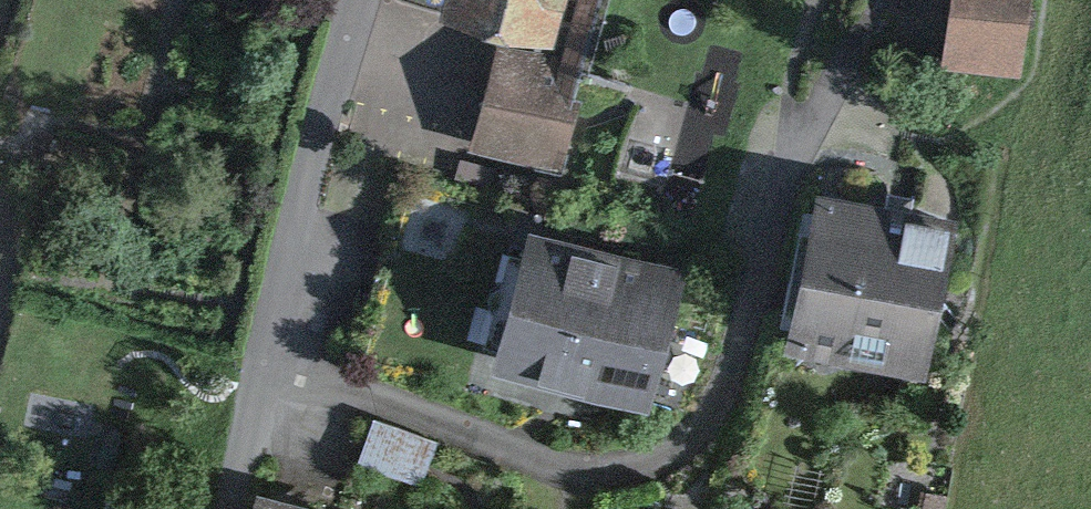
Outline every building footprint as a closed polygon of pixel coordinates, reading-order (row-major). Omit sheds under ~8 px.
[(447,1),(553,30),(561,0),(448,0),(447,1)] [(1016,66),(1026,0),(956,0),(948,57),(1016,66)] [(571,75),(498,54),(471,149),(544,170),(571,75)] [(792,339),(920,366),(951,218),(824,191),(792,339)] [(500,356),(643,397),(679,272),(535,231),(500,356)] [(421,490),(438,448),(377,424),(360,465),(421,490)] [(259,488),(254,508),(337,508),(259,488)]
